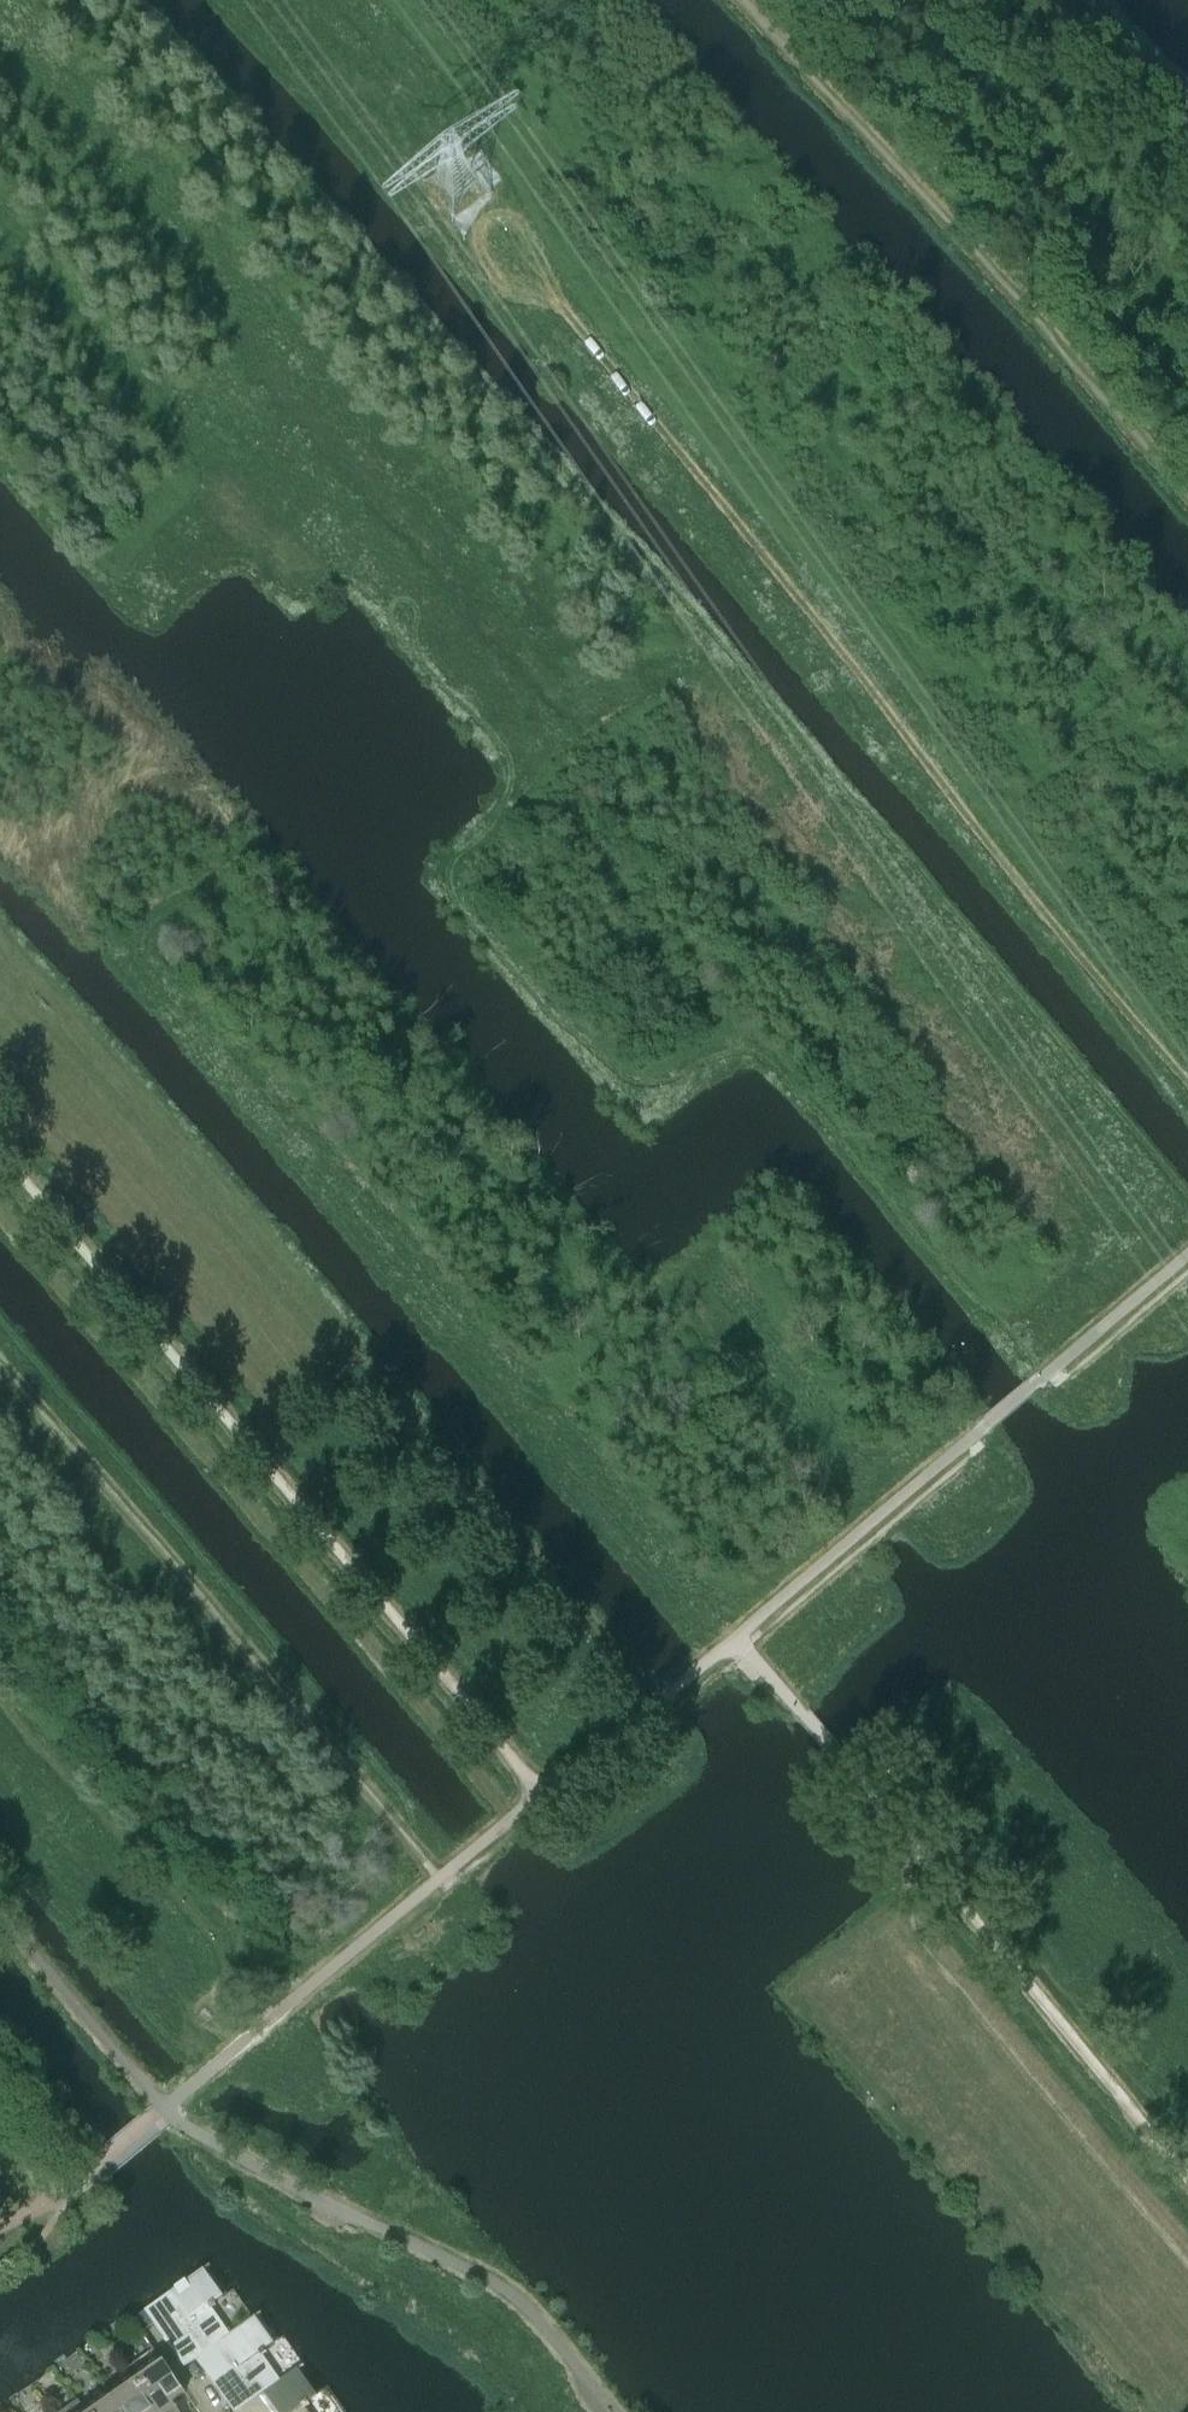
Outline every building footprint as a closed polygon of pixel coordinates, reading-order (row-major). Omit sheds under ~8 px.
[(229,2334),(228,2333),(211,2308),(215,2305),(214,2303),(223,2296),(204,2270),(209,2266),(208,2264),(144,2310),(183,2367),(195,2358),(229,2334)] [(195,2358),(233,2411),(235,2411),(280,2381),(279,2380),(262,2355),(266,2352),(264,2350),(273,2343),(255,2317),(260,2313),(259,2311),(228,2333),(229,2334),(195,2358)] [(144,2312),(135,2317),(144,2329),(152,2323),(144,2312)] [(134,2375),(160,2411),(178,2411),(171,2402),(184,2393),(155,2351),(130,2369),(134,2375)] [(304,2408),(309,2405),(307,2403),(316,2396),(297,2369),(303,2365),(302,2364),(279,2380),(280,2381),(235,2411),(307,2411),(304,2408)] [(109,2393),(122,2411),(160,2411),(134,2375),(109,2393)] [(109,2393),(84,2410),(85,2411),(122,2411),(109,2393)]
